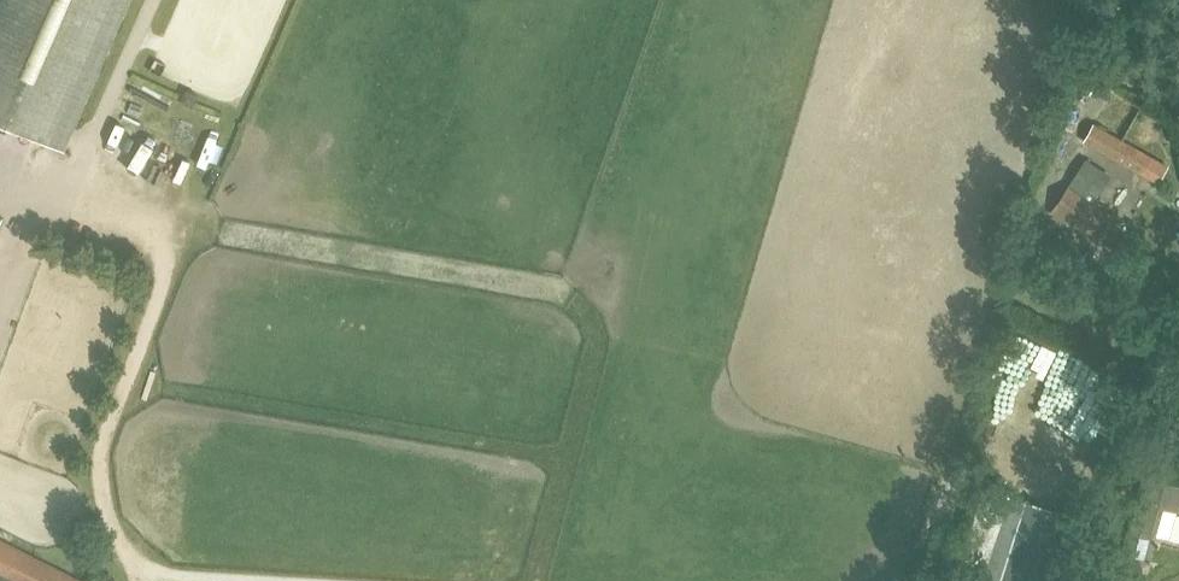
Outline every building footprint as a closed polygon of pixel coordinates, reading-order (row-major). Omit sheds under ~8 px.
[(36,136),(36,135),(62,146),(126,0),(0,0),(0,120),(36,136)] [(160,148),(171,152),(182,122),(171,118),(160,148)] [(1083,141),(1143,174),(1153,156),(1093,122),(1083,141)] [(1070,185),(1052,212),(1068,222),(1069,219),(1097,238),(1111,216),(1092,203),(1109,177),(1085,161),(1071,181),(1088,192),(1085,195),(1070,185)] [(1144,477),(1130,528),(1131,528),(1125,552),(1143,557),(1150,533),(1153,534),(1154,534),(1170,538),(1176,513),(1160,509),(1161,505),(1178,509),(1178,486),(1144,477)] [(1026,502),(981,488),(953,580),(954,580),(1075,580),(1078,569),(1045,559),(1060,514),(1026,502)] [(0,541),(0,580),(80,580),(0,541)]
